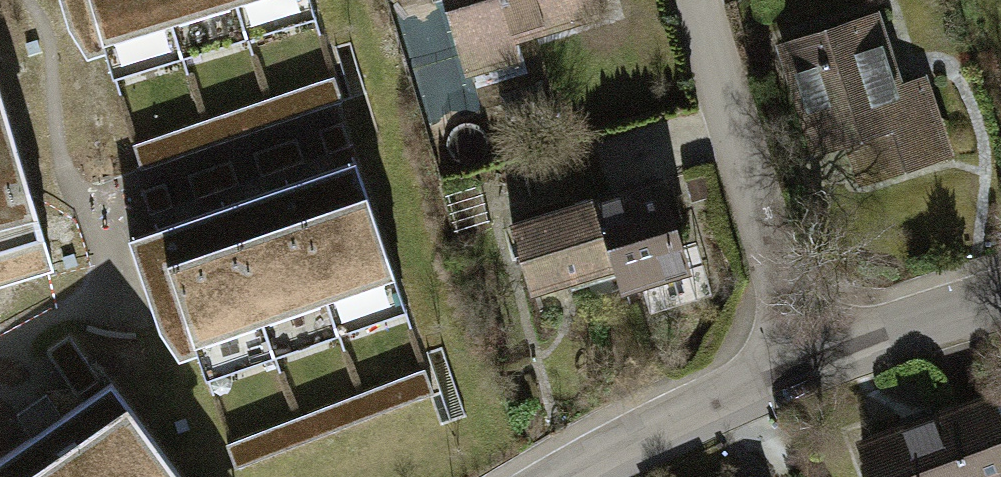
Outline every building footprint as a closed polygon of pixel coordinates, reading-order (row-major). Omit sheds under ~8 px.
[(61,27),(82,57),(98,52),(101,60),(301,0),(53,0),(61,27)] [(458,49),(467,46),(473,68),(505,59),(498,35),(597,7),(595,0),(443,0),(458,49)] [(786,48),(815,144),(847,134),(860,175),(941,150),(920,81),(894,89),(873,21),(786,48)] [(325,78),(126,145),(133,165),(332,98),(325,78)] [(35,237),(0,120),(0,248),(35,237)] [(353,172),(123,250),(150,326),(171,355),(188,350),(191,360),(393,292),(353,172)] [(660,182),(595,200),(619,285),(684,267),(660,182)] [(619,285),(595,200),(510,224),(528,288),(587,271),(593,292),(619,285)] [(417,368),(219,442),(227,465),(426,390),(417,368)] [(102,381),(52,416),(38,393),(8,412),(23,432),(0,448),(0,476),(173,476),(102,381)] [(862,440),(875,476),(1000,476),(1000,433),(988,397),(862,440)]
